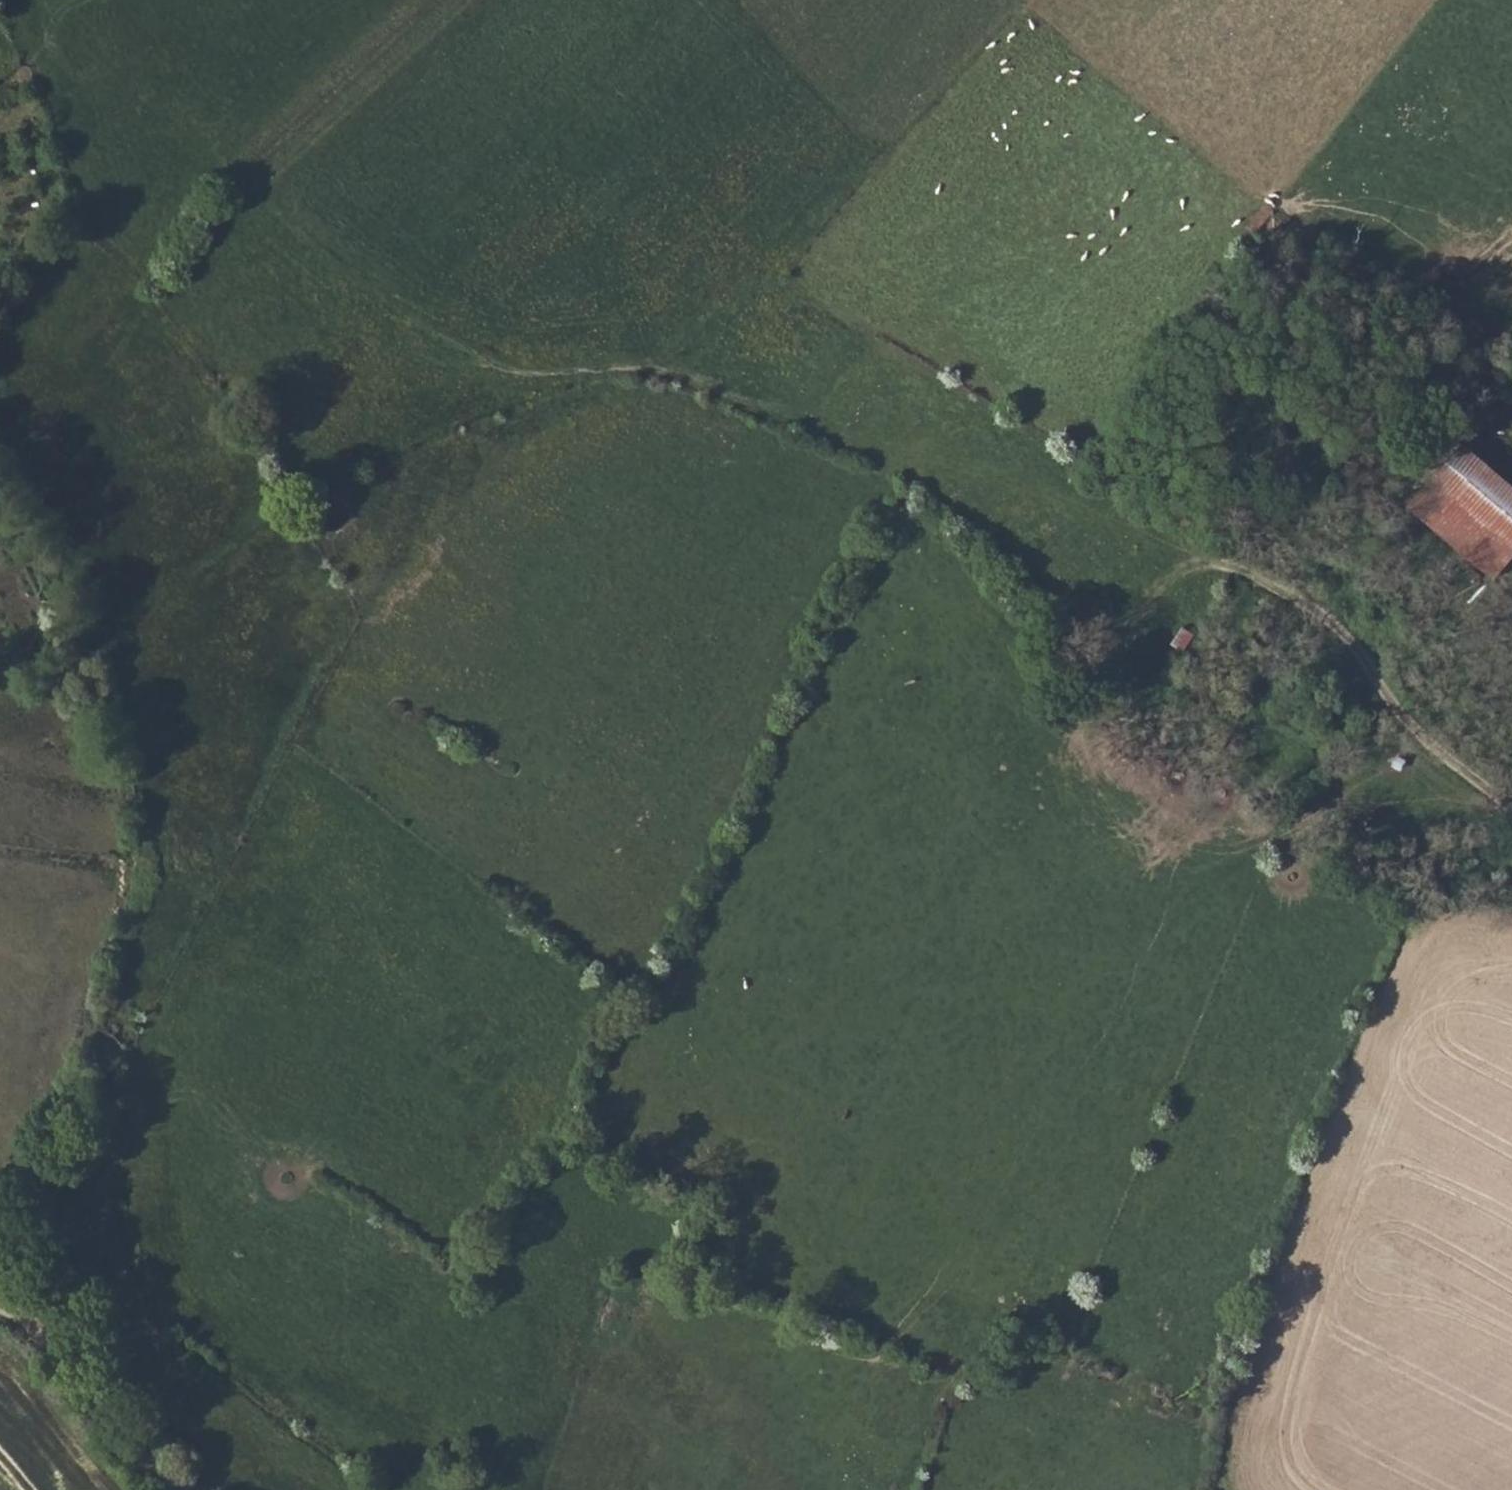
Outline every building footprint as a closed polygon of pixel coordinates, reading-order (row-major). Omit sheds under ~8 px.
[(1412,514),(1499,581),(1511,566),(1511,486),(1465,450),(1412,514)]
